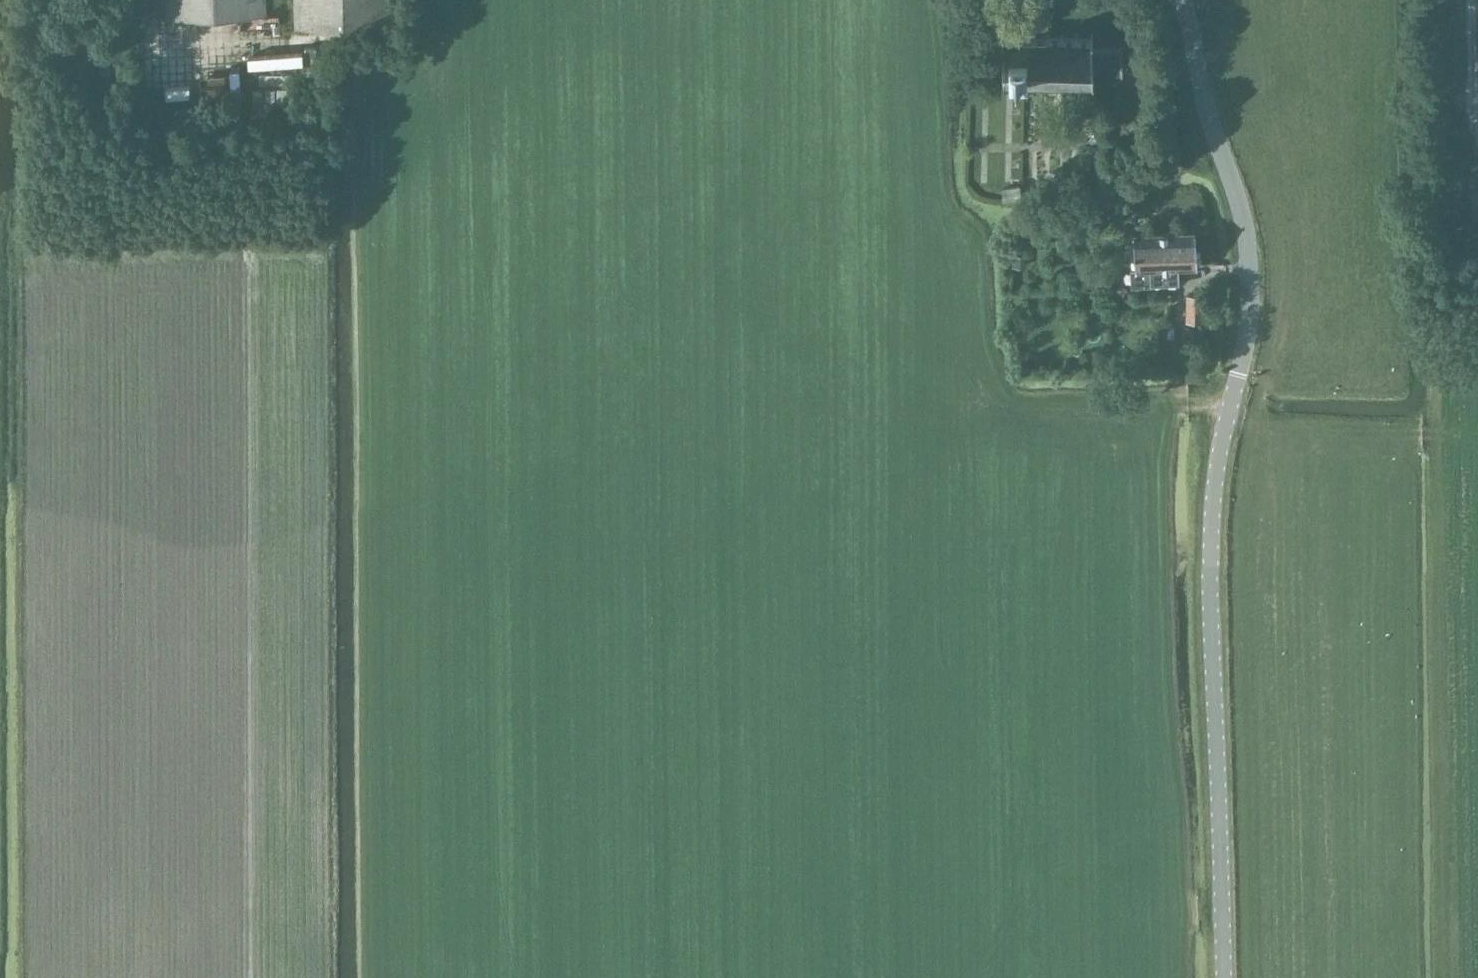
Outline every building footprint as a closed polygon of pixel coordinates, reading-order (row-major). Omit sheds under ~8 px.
[(268,0),(165,0),(166,18),(268,14),(268,0)] [(395,0),(294,0),(295,28),(396,25),(395,0)] [(237,27),(261,25),(260,14),(236,16),(237,27)] [(1003,33),(1003,49),(1000,49),(1000,53),(1003,53),(1003,67),(1000,67),(1000,70),(1003,70),(1003,85),(1006,85),(1006,81),(1019,82),(1019,86),(1022,86),(1022,82),(1047,82),(1047,86),(1051,86),(1051,82),(1062,83),(1061,87),(1065,87),(1065,83),(1076,83),(1076,87),(1080,87),(1080,83),(1091,84),(1091,87),(1095,86),(1094,71),(1120,70),(1120,71),(1123,71),(1123,46),(1120,46),(1120,47),(1094,48),(1094,33),(1091,33),(1091,36),(1079,36),(1079,33),(1075,33),(1075,36),(1064,36),(1064,33),(1061,33),(1061,36),(1050,36),(1050,33),(1047,33),(1047,36),(1034,36),(1034,33),(1031,33),(1031,36),(1027,36),(1021,37),(1021,33),(1018,33),(1018,37),(1006,37),(1006,33),(1003,33)] [(253,44),(254,55),(308,54),(308,41),(265,42),(265,44),(253,44)] [(290,61),(261,62),(261,73),(290,73),(290,61)] [(1003,187),(1004,199),(1021,197),(1020,184),(1003,187)] [(1195,231),(1134,234),(1136,269),(1149,268),(1150,283),(1165,282),(1180,282),(1179,266),(1198,265),(1195,231)] [(1205,294),(1186,293),(1186,319),(1205,320),(1205,294)]
